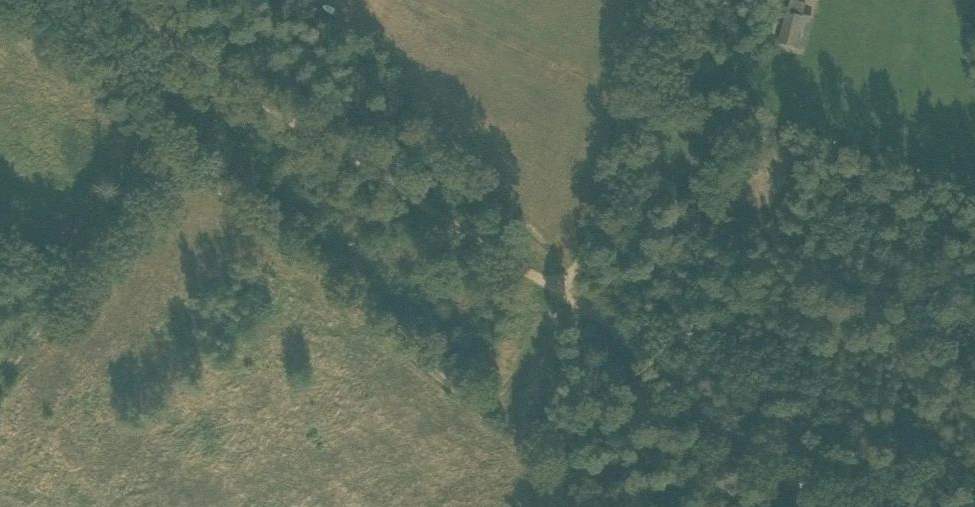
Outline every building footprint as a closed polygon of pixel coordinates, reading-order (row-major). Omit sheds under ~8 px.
[(802,15),(805,3),(793,0),(788,0),(785,11),(778,44),(807,50),(815,18),(802,15)]
